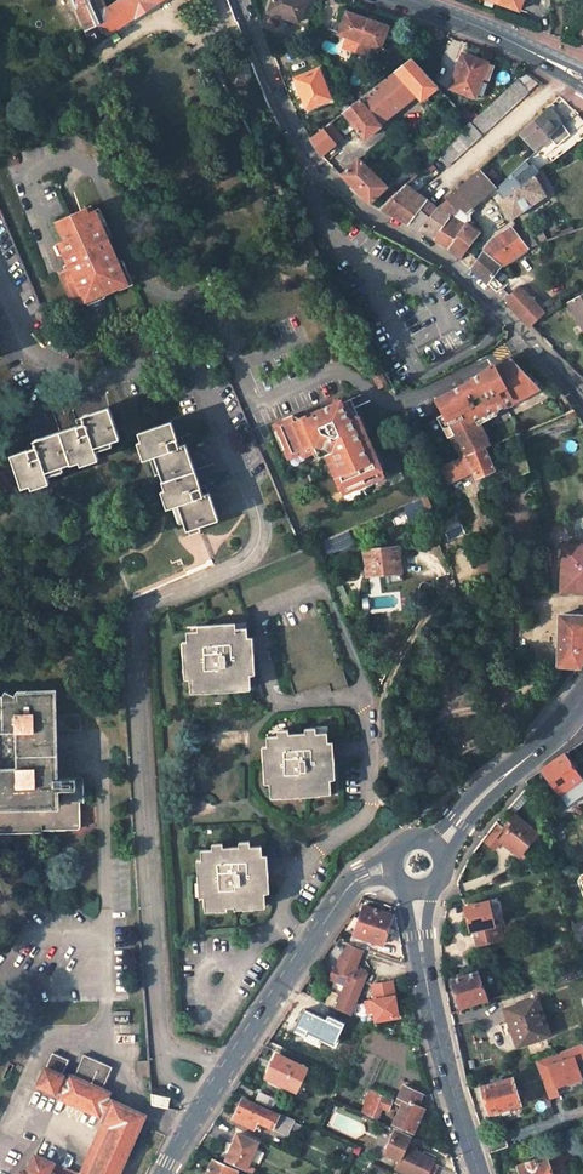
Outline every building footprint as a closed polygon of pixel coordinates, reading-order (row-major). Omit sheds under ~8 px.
[(75,8),(77,8),(85,29),(92,47),(108,37),(107,36),(135,18),(135,19),(158,4),(158,3),(163,0),(118,0),(107,7),(103,0),(72,0),(75,8)] [(270,11),(300,22),(307,0),(274,0),(270,11)] [(519,11),(523,0),(502,0),(501,4),(519,11)] [(368,21),(348,13),(341,34),(349,37),(345,47),(357,52),(368,21)] [(381,48),(389,28),(368,21),(357,52),(369,56),(373,45),(381,48)] [(487,64),(463,55),(451,90),(475,99),(482,77),(487,64)] [(422,101),(439,88),(412,58),(395,71),(416,96),(422,101)] [(482,77),(488,79),(493,66),(487,64),(482,77)] [(319,70),(296,80),(307,110),(331,100),(319,70)] [(380,125),(416,96),(395,71),(361,99),(380,125)] [(537,84),(525,73),(518,80),(528,91),(537,84)] [(436,155),(447,166),(528,91),(518,80),(436,155)] [(20,110),(13,98),(0,106),(0,124),(20,110)] [(343,112),(365,140),(382,127),(380,125),(361,99),(343,112)] [(556,116),(548,107),(518,134),(536,152),(539,149),(559,129),(552,121),(556,116)] [(564,125),(556,116),(552,121),(559,129),(563,126),(564,125)] [(344,138),(331,122),(323,129),(336,144),(344,138)] [(575,144),(563,126),(559,129),(539,149),(550,164),(575,144)] [(323,129),(310,139),(322,157),(336,144),(323,129)] [(388,188),(363,163),(359,159),(342,176),(370,204),(388,188)] [(496,188),(480,169),(456,191),(473,208),(496,188)] [(519,174),(496,192),(503,200),(527,182),(519,174)] [(546,196),(535,176),(527,182),(503,200),(501,202),(512,220),(546,196)] [(437,208),(404,185),(379,209),(411,226),(434,240),(451,216),(441,205),(437,208)] [(434,240),(448,249),(466,224),(466,214),(473,208),(456,191),(441,205),(451,216),(434,240)] [(119,261),(109,239),(103,226),(107,224),(108,224),(100,208),(100,207),(95,209),(89,212),(87,208),(62,220),(66,230),(64,231),(67,240),(65,241),(70,252),(66,253),(72,267),(61,272),(73,299),(76,297),(80,305),(100,296),(98,291),(104,288),(131,276),(124,259),(119,261)] [(66,230),(62,220),(56,223),(60,233),(64,231),(66,230)] [(111,230),(108,224),(107,224),(103,226),(109,239),(113,237),(114,236),(111,230)] [(448,249),(460,259),(480,233),(466,224),(448,249)] [(493,238),(483,251),(501,267),(501,266),(502,267),(529,247),(519,236),(512,227),(493,238)] [(527,231),(519,236),(529,247),(536,245),(527,231)] [(57,244),(62,255),(66,253),(70,252),(65,241),(64,241),(57,244)] [(470,268),(488,284),(501,267),(483,251),(470,268)] [(106,293),(120,288),(121,289),(121,290),(135,284),(131,276),(104,288),(106,293)] [(507,303),(525,321),(539,312),(525,294),(526,293),(519,286),(510,295),(507,303)] [(542,310),(526,293),(525,294),(539,312),(542,310)] [(568,302),(582,330),(582,294),(568,302)] [(531,328),(546,314),(542,310),(539,312),(525,321),(531,328)] [(491,446),(480,425),(482,424),(481,420),(486,418),(489,412),(496,409),(497,412),(508,406),(507,403),(515,399),(516,402),(540,390),(511,360),(473,380),(436,399),(444,415),(450,427),(454,434),(450,436),(462,458),(485,449),(491,446)] [(381,373),(372,377),(378,389),(387,384),(381,373)] [(517,405),(516,402),(515,399),(507,403),(508,406),(510,409),(517,405)] [(292,417),(272,425),(285,453),(293,450),(295,453),(311,446),(314,452),(320,450),(323,457),(327,456),(344,494),(361,487),(360,484),(366,481),(371,479),(373,482),(386,476),(366,432),(358,429),(354,419),(359,416),(351,400),(345,402),(339,402),(314,412),(316,415),(306,419),(304,416),(299,419),(292,417)] [(120,439),(109,407),(84,415),(87,423),(60,432),(71,463),(71,465),(98,455),(95,447),(120,439)] [(499,415),(497,412),(496,409),(489,412),(486,418),(481,420),(482,424),(499,415)] [(437,418),(443,430),(450,427),(444,415),(437,418)] [(366,432),(359,416),(354,419),(358,429),(366,432)] [(181,447),(172,422),(139,433),(148,458),(155,457),(163,482),(195,471),(186,445),(181,447)] [(447,437),(450,436),(454,434),(450,427),(443,430),(447,437)] [(38,446),(12,455),(23,487),(49,478),(47,472),(71,463),(60,432),(36,440),(38,446)] [(447,485),(475,473),(476,478),(494,470),(485,449),(462,458),(439,469),(447,485)] [(285,453),(288,460),(296,456),(295,453),(293,450),(285,453)] [(314,452),(316,457),(320,459),(323,457),(320,450),(314,452)] [(187,530),(219,520),(210,494),(205,496),(195,471),(163,482),(162,482),(172,508),(179,505),(187,530)] [(366,481),(368,487),(374,484),(373,482),(371,479),(366,481)] [(362,490),(368,487),(366,481),(360,484),(361,487),(362,490)] [(409,520),(428,512),(421,497),(402,505),(409,520)] [(352,540),(348,529),(325,539),(330,550),(352,540)] [(562,546),(560,592),(582,591),(582,545),(562,546)] [(375,549),(364,550),(366,575),(401,571),(399,550),(376,553),(375,549)] [(559,614),(557,665),(579,667),(582,658),(582,615),(559,614)] [(198,630),(186,631),(187,640),(190,678),(190,686),(201,686),(201,692),(239,690),(239,684),(251,683),(250,674),(248,637),(247,627),(236,628),(235,623),(197,625),(198,630)] [(0,696),(0,827),(42,826),(42,830),(77,829),(79,828),(80,827),(81,826),(80,802),(84,802),(83,778),(53,778),(52,731),(80,730),(80,713),(51,714),(51,695),(0,696)] [(278,735),(267,735),(268,746),(270,783),(271,792),(282,791),(282,797),(320,794),(320,789),(331,788),(330,779),(328,741),(327,731),(316,732),(316,727),(305,728),(305,733),(288,734),(289,729),(278,730),(278,735)] [(557,793),(559,795),(580,779),(564,755),(542,770),(557,793)] [(580,779),(559,795),(567,804),(582,794),(582,785),(580,779)] [(555,812),(567,804),(559,795),(557,793),(547,800),(555,812)] [(537,833),(515,815),(502,831),(506,833),(500,840),(519,856),(537,833)] [(212,848),(201,849),(202,859),(205,896),(205,906),(217,905),(217,910),(227,909),(227,906),(235,906),(235,904),(243,903),(243,908),(255,907),(254,903),(265,902),(265,892),(262,855),(261,845),(250,846),(250,841),(239,841),(239,846),(223,847),(223,843),(212,843),(212,848)] [(488,901),(465,906),(470,930),(473,929),(477,944),(502,939),(498,923),(494,924),(488,901)] [(392,915),(362,905),(353,933),(383,943),(392,915)] [(575,931),(580,946),(582,945),(582,928),(575,931)] [(357,961),(362,946),(348,941),(340,955),(357,961)] [(351,1015),(367,972),(354,967),(357,961),(340,955),(336,965),(334,964),(329,977),(345,983),(335,1007),(351,1015)] [(477,973),(452,981),(460,1007),(486,999),(477,973)] [(397,1015),(391,978),(371,982),(374,997),(371,998),(373,1010),(375,1019),(397,1015)] [(373,1010),(371,998),(365,999),(367,1011),(373,1010)] [(548,1034),(537,999),(506,1010),(510,1021),(513,1020),(521,1043),(548,1034)] [(327,1008),(312,1000),(308,1007),(322,1015),(327,1008)] [(517,1045),(521,1043),(513,1020),(510,1021),(517,1045)] [(582,1043),(535,1060),(542,1080),(553,1077),(556,1085),(581,1076),(576,1061),(582,1058),(582,1044),(582,1043)] [(259,1052),(264,1054),(269,1047),(264,1045),(259,1052)] [(51,1053),(37,1084),(54,1092),(56,1088),(62,1091),(59,1097),(99,1114),(101,1109),(108,1112),(80,1173),(117,1173),(144,1114),(106,1097),(109,1092),(101,1088),(110,1067),(84,1056),(75,1077),(70,1075),(67,1080),(60,1077),(68,1060),(51,1053)] [(307,1067),(278,1054),(266,1077),(271,1079),(280,1084),(295,1091),(307,1067)] [(150,1060),(138,1061),(139,1077),(151,1077),(150,1060)] [(480,1079),(490,1112),(499,1109),(506,1106),(512,1104),(519,1102),(513,1078),(490,1085),(488,1076),(480,1079)] [(558,1092),(556,1085),(553,1077),(542,1080),(548,1096),(558,1092)] [(271,1079),(269,1083),(278,1087),(280,1084),(271,1079)] [(421,1093),(403,1085),(398,1096),(404,1099),(402,1104),(393,1123),(412,1132),(424,1107),(419,1104),(416,1103),(421,1093)] [(272,1108),(277,1097),(261,1089),(256,1100),(272,1108)] [(370,1115),(375,1104),(383,1107),(388,1108),(392,1099),(369,1089),(360,1110),(370,1115)] [(168,1098),(152,1094),(152,1104),(166,1107),(168,1098)] [(280,1115),(243,1097),(233,1118),(253,1128),(257,1120),(287,1134),(294,1119),(281,1113),(280,1115)] [(375,1104),(370,1115),(378,1119),(379,1115),(383,1107),(375,1104)] [(499,1109),(501,1114),(508,1112),(506,1106),(499,1109)] [(396,1128),(384,1152),(398,1159),(394,1167),(409,1173),(433,1173),(438,1164),(433,1162),(435,1160),(406,1146),(412,1135),(396,1128)] [(247,1164),(257,1141),(237,1133),(225,1160),(245,1169),(247,1164)] [(49,1171),(53,1163),(33,1154),(26,1173),(20,1170),(18,1173),(56,1173),(49,1171)] [(348,1157),(342,1154),(335,1166),(330,1163),(327,1170),(335,1173),(338,1173),(348,1157)] [(518,1166),(521,1173),(553,1173),(546,1156),(518,1166)] [(213,1159),(206,1172),(211,1173),(234,1173),(237,1170),(213,1159)] [(53,1163),(49,1171),(56,1173),(80,1173),(53,1163)] [(255,1167),(247,1164),(245,1169),(253,1172),(255,1167)]
